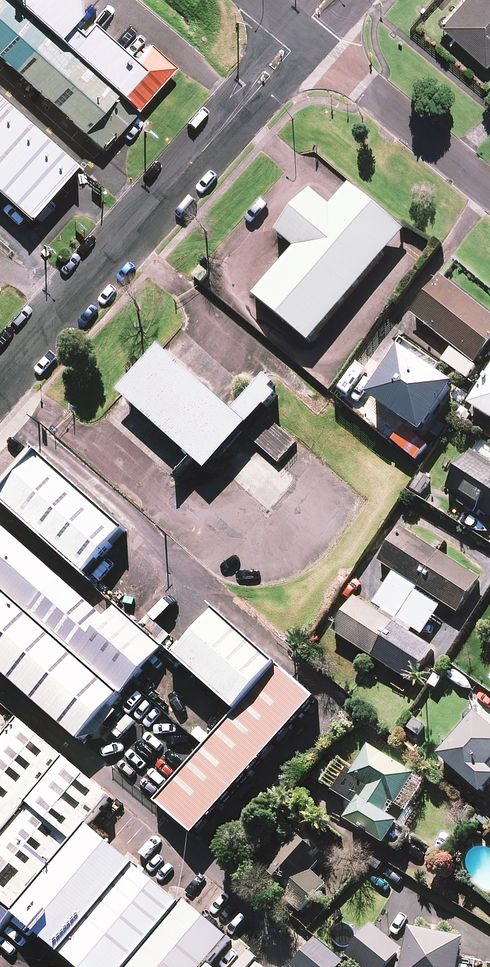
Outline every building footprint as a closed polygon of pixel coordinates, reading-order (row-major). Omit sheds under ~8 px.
[(55,24),(77,0),(27,0),(55,24)] [(439,26),(483,65),(489,57),(489,0),(461,0),(439,26)] [(137,48),(91,9),(69,34),(114,74),(137,48)] [(137,48),(114,74),(139,95),(176,52),(152,31),(137,48)] [(0,79),(0,178),(33,206),(81,150),(0,79)] [(402,233),(347,185),(330,204),(312,188),(274,231),(293,247),(251,295),(305,343),(402,233)] [(440,278),(411,315),(453,348),(442,361),(463,377),(489,343),(489,317),(440,278)] [(250,406),(163,331),(123,378),(210,453),(250,406)] [(453,385),(398,349),(366,398),(421,434),(453,385)] [(468,405),(489,418),(489,371),(468,405)] [(1,496),(83,568),(131,514),(43,438),(0,487),(0,496),(1,496)] [(478,439),(444,494),(489,523),(489,447),(478,439)] [(121,687),(164,638),(83,568),(1,496),(0,498),(0,582),(121,687)] [(394,572),(457,613),(478,580),(399,529),(378,562),(394,572)] [(457,613),(394,572),(371,608),(354,597),(332,632),(412,683),(432,652),(444,660),(469,621),(457,613)] [(80,733),(121,687),(0,582),(0,663),(80,733)] [(238,700),(282,651),(222,599),(179,648),(238,700)] [(322,685),(282,651),(238,700),(158,792),(198,827),(322,685)] [(475,714),(438,756),(481,794),(489,783),(489,728),(475,714)] [(0,739),(0,889),(10,898),(105,790),(20,716),(0,739)] [(413,774),(367,745),(337,794),(355,806),(346,820),(385,844),(397,824),(386,817),(413,774)] [(17,895),(101,966),(115,966),(180,893),(88,814),(17,895)] [(322,856),(299,833),(263,867),(303,909),(326,886),(309,868),(322,856)] [(115,966),(195,966),(229,927),(184,889),(115,966)] [(371,924),(345,954),(361,966),(386,966),(401,950),(371,924)] [(462,937),(409,928),(402,966),(458,966),(462,937)] [(316,939),(293,966),(339,966),(344,962),(316,939)] [(195,966),(234,966),(212,947),(195,966)]
